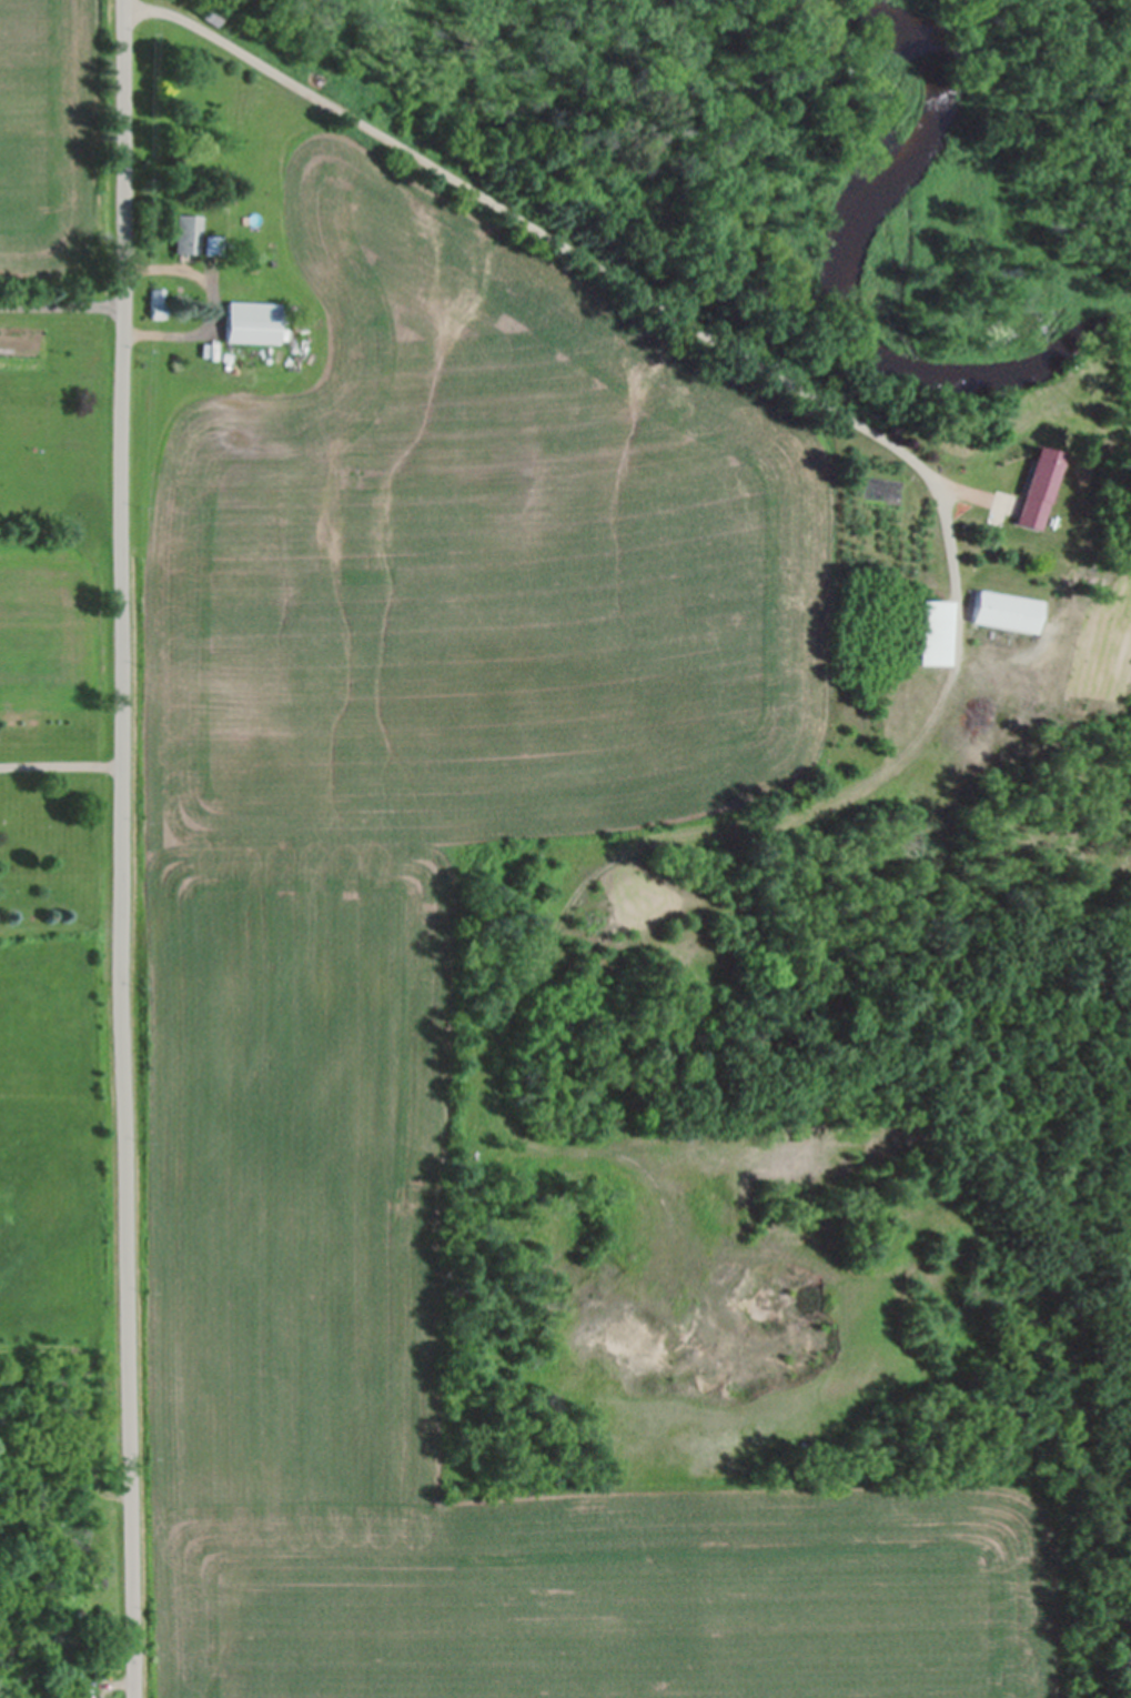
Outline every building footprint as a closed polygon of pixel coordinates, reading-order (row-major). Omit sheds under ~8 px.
[(203,18),(217,27),(226,16),(211,6),(203,18)] [(202,215),(176,214),(175,253),(200,254),(202,215)] [(151,319),(166,319),(166,288),(151,288),(151,319)] [(279,303),(228,303),(228,343),(279,343),(279,303)] [(1062,451),(1035,445),(1017,525),(1044,531),(1062,451)] [(973,624),(1037,633),(1042,599),(978,590),(973,624)] [(920,665),(951,665),(951,600),(920,600),(920,665)]
